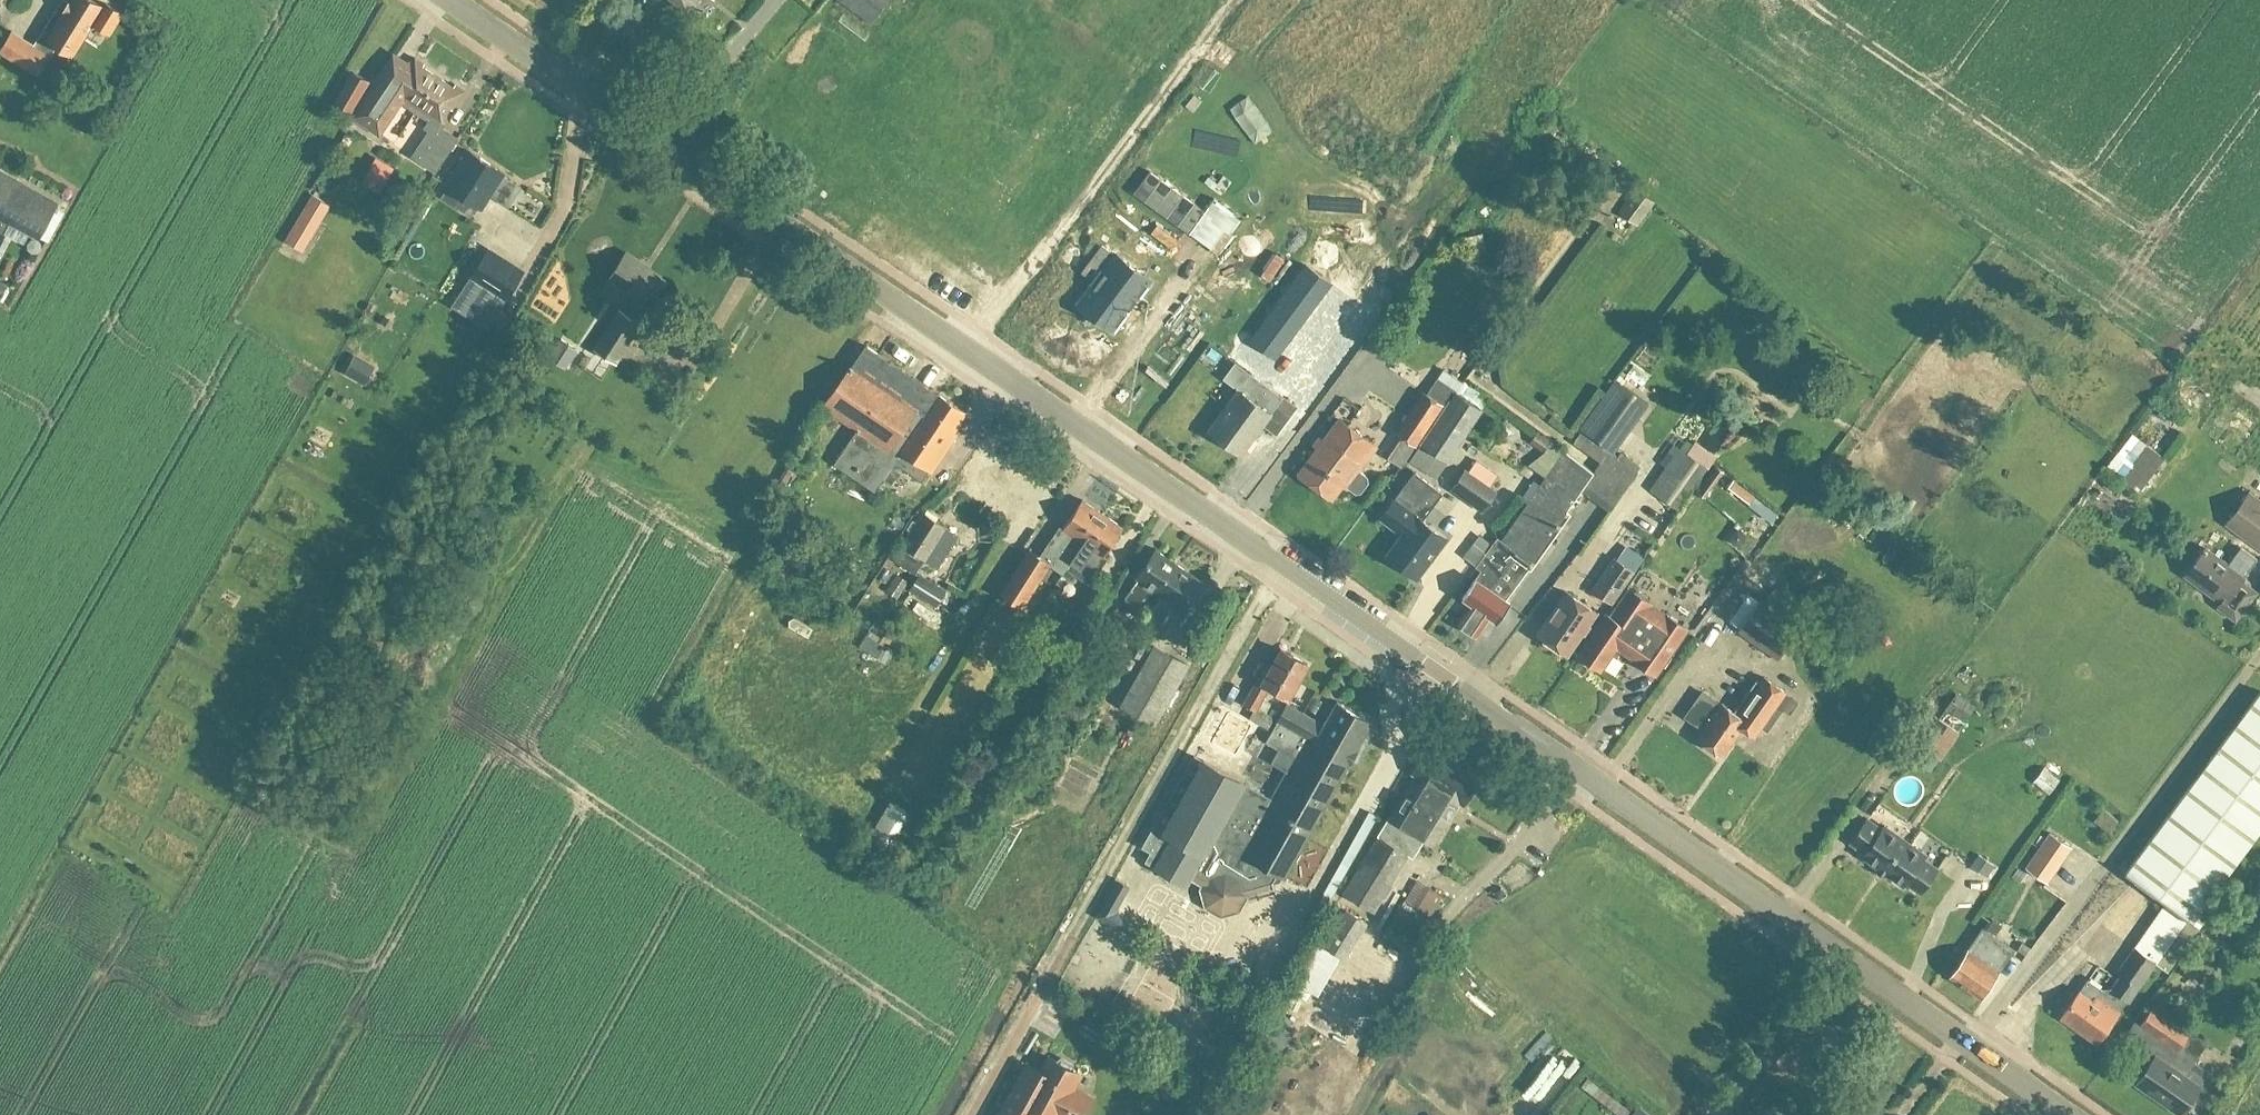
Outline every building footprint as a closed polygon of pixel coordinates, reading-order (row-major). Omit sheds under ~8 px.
[(121,13),(105,3),(103,6),(93,0),(71,0),(70,3),(65,0),(62,0),(33,45),(12,32),(0,51),(37,75),(55,46),(72,56),(92,23),(108,33),(121,13)] [(687,11),(695,0),(673,0),(687,11)] [(888,0),(840,0),(872,23),(888,0)] [(418,112),(439,76),(423,65),(424,63),(415,57),(403,75),(406,77),(397,90),(378,78),(354,115),(378,131),(399,99),(418,112)] [(350,111),(368,81),(353,72),(336,102),(350,111)] [(452,108),(464,90),(456,84),(454,87),(439,76),(418,112),(430,120),(425,127),(430,130),(413,156),(435,171),(458,138),(438,125),(450,107),(452,108)] [(502,175),(503,173),(468,151),(446,186),(481,208),(490,195),(501,202),(513,182),(502,175)] [(18,185),(6,207),(0,203),(0,240),(10,221),(39,237),(56,206),(18,185)] [(1650,203),(1634,191),(1620,210),(1636,222),(1650,203)] [(298,248),(326,202),(313,194),(285,240),(298,248)] [(1484,232),(1466,236),(1471,256),(1489,251),(1484,232)] [(1120,250),(1084,298),(1116,322),(1152,274),(1120,250)] [(649,304),(665,280),(639,263),(640,261),(626,252),(609,279),(649,304)] [(471,277),(501,297),(515,274),(485,255),(471,277)] [(1306,264),(1278,302),(1303,320),(1331,283),(1306,264)] [(616,364),(642,324),(618,309),(593,349),(616,364)] [(1276,358),(1288,342),(1263,323),(1251,339),(1276,358)] [(874,491),(883,478),(885,476),(892,481),(898,472),(893,468),(896,463),(921,480),(928,469),(931,471),(962,428),(956,425),(965,412),(937,393),(935,396),(929,392),(931,389),(925,385),(924,386),(929,390),(916,410),(865,374),(879,354),(865,345),(851,366),(850,366),(823,406),(857,428),(833,463),(874,491)] [(1241,454),(1271,413),(1284,395),(1251,371),(1238,389),(1208,430),(1241,454)] [(1423,392),(1396,432),(1415,445),(1442,404),(1423,392)] [(1458,394),(1410,460),(1435,478),(1483,411),(1458,394)] [(1602,406),(1585,430),(1616,453),(1634,428),(1602,406)] [(1375,446),(1351,428),(1340,419),(1299,474),(1331,498),(1342,483),(1355,493),(1361,492),(1368,482),(1368,477),(1358,469),(1375,446)] [(1580,433),(1575,441),(1602,459),(1582,488),(1609,508),(1635,471),(1580,433)] [(2166,458),(2148,445),(2132,433),(2106,467),(2122,479),(2140,492),(2166,458)] [(1634,470),(1648,462),(1640,449),(1626,457),(1634,470)] [(1707,470),(1679,449),(1649,491),(1678,511),(1707,470)] [(1594,470),(1567,452),(1564,450),(1501,540),(1496,537),(1476,566),(1481,570),(1463,597),(1471,603),(1469,605),(1456,623),(1476,636),(1487,620),(1486,619),(1489,615),(1497,621),(1510,602),(1488,587),(1495,579),(1515,551),(1530,561),(1594,470)] [(1480,457),(1471,468),(1497,487),(1505,475),(1480,457)] [(1496,491),(1465,469),(1451,489),(1482,511),(1496,491)] [(1380,518),(1403,534),(1387,556),(1415,577),(1446,537),(1423,520),(1442,493),(1414,472),(1394,500),(1389,500),(1382,510),(1382,515),(1380,518)] [(2259,548),(2259,501),(2249,493),(2227,523),(2259,548)] [(1049,564),(1063,574),(1070,561),(1102,514),(1082,500),(1062,529),(1063,529),(1059,535),(1056,533),(1040,557),(1029,550),(1000,592),(1021,606),(1049,564)] [(910,530),(902,544),(905,546),(895,561),(914,573),(923,559),(925,560),(945,528),(946,529),(946,528),(921,512),(921,513),(915,523),(912,521),(907,528),(910,530)] [(1103,556),(1123,527),(1102,514),(1070,561),(1063,574),(1072,580),(1076,574),(1090,583),(1103,564),(1098,561),(1102,555),(1103,556)] [(2235,620),(2256,591),(2241,580),(2244,577),(2204,547),(2184,574),(2221,601),(2217,606),(2235,620)] [(1151,588),(1160,594),(1179,566),(1155,550),(1136,578),(1138,579),(1125,598),(1138,607),(1151,588)] [(1611,604),(1634,571),(1614,557),(1591,590),(1611,604)] [(1202,582),(1179,566),(1160,594),(1162,595),(1149,614),(1161,623),(1174,604),(1183,610),(1202,582)] [(947,590),(920,573),(909,590),(937,607),(947,590)] [(898,598),(908,581),(897,574),(886,591),(898,598)] [(1078,613),(1093,623),(1112,592),(1096,583),(1078,613)] [(1607,613),(1597,628),(1596,627),(1578,654),(1601,671),(1619,645),(1636,656),(1633,659),(1657,675),(1689,629),(1665,613),(1663,616),(1650,607),(1652,604),(1649,602),(1647,597),(1644,593),(1639,592),(1634,591),(1629,588),(1610,615),(1607,613)] [(1597,612),(1567,591),(1566,592),(1538,633),(1538,634),(1568,654),(1568,653),(1596,612),(1596,613),(1597,612)] [(1730,593),(1717,606),(1726,615),(1739,602),(1730,593)] [(1761,599),(1739,630),(1778,657),(1800,626),(1761,599)] [(1532,639),(1546,614),(1534,608),(1520,633),(1532,639)] [(1112,672),(1134,634),(1101,616),(1080,655),(1112,672)] [(1140,659),(1148,642),(1138,637),(1129,653),(1140,659)] [(1155,646),(1122,705),(1156,724),(1170,701),(1189,666),(1155,646)] [(1001,647),(993,662),(1008,669),(1016,655),(1001,647)] [(1255,709),(1256,708),(1269,685),(1288,697),(1307,663),(1281,649),(1272,666),(1268,663),(1246,703),(1255,709)] [(1747,721),(1742,727),(1755,736),(1761,727),(1768,731),(1783,709),(1777,705),(1786,692),(1764,677),(1761,682),(1757,679),(1734,712),(1747,721)] [(2126,872),(2124,871),(2168,904),(2192,921),(2259,829),(2259,692),(2126,872)] [(1957,697),(1955,709),(1973,711),(1975,699),(1957,697)] [(1273,799),(1193,756),(1144,846),(1150,851),(1148,861),(1155,867),(1167,879),(1174,877),(1185,884),(1191,879),(1204,886),(1203,890),(1206,904),(1224,912),(1235,909),(1244,895),(1243,888),(1284,877),(1372,721),(1337,701),(1324,724),(1287,703),(1276,719),(1256,708),(1255,709),(1250,718),(1272,731),(1266,742),(1296,759),(1273,799)] [(1723,755),(1742,727),(1747,721),(1734,712),(1728,707),(1721,703),(1697,737),(1723,755)] [(1915,740),(1941,758),(1959,732),(1933,714),(1915,740)] [(1464,804),(1479,779),(1428,748),(1412,773),(1416,775),(1343,893),(1373,911),(1411,851),(1414,853),(1424,838),(1433,844),(1459,802),(1464,804)] [(2036,777),(2050,789),(2060,778),(2046,766),(2036,777)] [(904,799),(888,811),(902,829),(918,817),(904,799)] [(2109,831),(2118,820),(2102,809),(2094,820),(2109,831)] [(1922,858),(1925,854),(1885,825),(1882,829),(1868,818),(1851,842),(1866,853),(1863,856),(1903,885),(1906,881),(1920,892),(1937,868),(1922,858)] [(2033,858),(2053,871),(2071,846),(2051,832),(2033,858)] [(1416,941),(1442,897),(1443,896),(1416,880),(1389,925),(1416,941)] [(2113,990),(2115,992),(2107,1002),(2097,995),(2101,989),(2088,980),(2080,991),(2079,990),(2061,1017),(2097,1043),(2120,1011),(2119,1011),(2127,1000),(2128,1001),(2155,963),(2167,972),(2199,927),(2193,922),(2192,921),(2168,904),(2120,973),(2123,976),(2113,990)] [(1116,912),(1103,905),(1095,918),(1133,939),(1140,925),(1116,912)] [(1345,959),(1367,922),(1346,909),(1323,946),(1345,959)] [(1981,997),(2013,950),(1982,929),(1950,976),(1981,997)] [(2156,1003),(2153,1007),(2140,1025),(2176,1051),(2189,1033),(2168,1018),(2172,1014),(2156,1003)] [(2155,1055),(2135,1084),(2181,1114),(2203,1082),(2201,1081),(2208,1071),(2193,1061),(2184,1075),(2155,1055)] [(1050,1057),(1041,1072),(1028,1064),(999,1114),(1035,1114),(1036,1113),(1040,1114),(1057,1114),(1058,1114),(1083,1114),(1092,1098),(1072,1087),(1080,1073),(1072,1069),(1072,1064),(1061,1058),(1057,1061),(1050,1057)]
